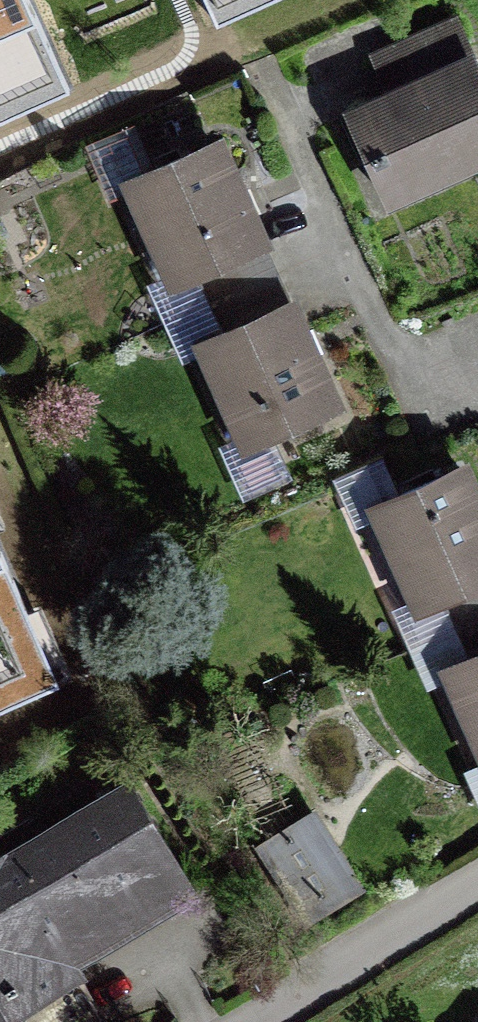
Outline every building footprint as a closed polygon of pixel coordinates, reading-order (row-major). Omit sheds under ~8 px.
[(67,95),(26,0),(0,0),(0,125),(67,95)] [(218,30),(287,0),(205,0),(218,30)] [(401,46),(415,78),(348,108),(389,201),(477,162),(477,149),(470,132),(477,128),(477,74),(455,22),(401,46)] [(217,142),(134,179),(179,282),(194,275),(207,303),(266,278),(253,249),(262,245),(217,142)] [(220,333),(204,340),(250,444),(334,407),(288,304),(279,308),(266,278),(207,303),(220,333)] [(379,504),(424,606),(441,598),(454,628),(477,618),(477,505),(461,468),(379,504)] [(57,693),(0,566),(0,718),(57,693)] [(451,666),(477,726),(477,618),(454,628),(468,659),(451,666)] [(0,858),(0,1021),(1,1021),(2,1021),(89,1021),(65,983),(79,975),(64,951),(184,878),(126,782),(0,858)] [(309,820),(265,846),(307,915),(351,889),(309,820)]
